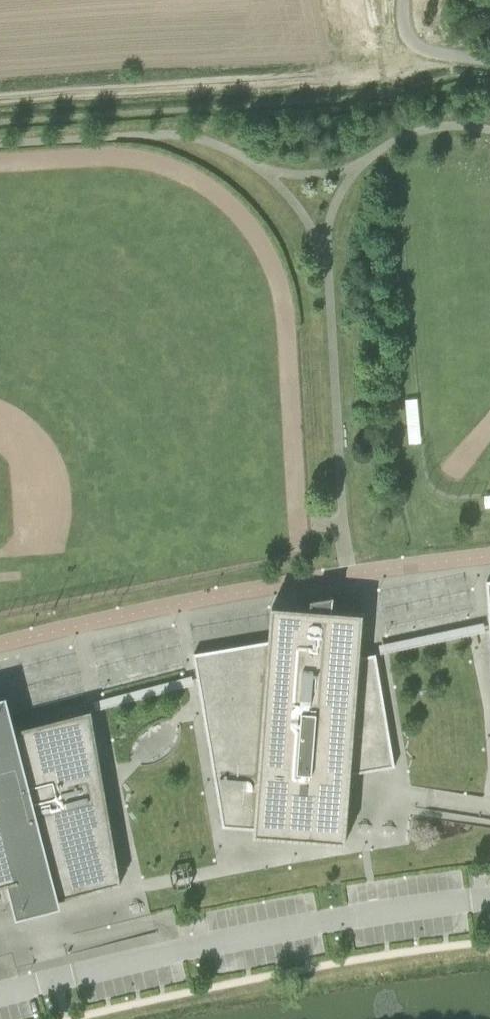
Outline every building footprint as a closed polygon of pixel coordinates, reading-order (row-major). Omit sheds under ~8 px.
[(347,510),(355,509),(353,493),(345,494),(347,510)] [(333,597),(334,597),(334,596),(311,600),(311,609),(272,606),(269,641),(193,654),(197,679),(223,827),(255,829),(254,834),(346,841),(351,774),(395,766),(376,654),(360,657),(363,613),(333,611),(333,597)] [(121,883),(91,710),(1,734),(0,734),(0,885),(42,874),(45,886),(49,902),(121,883)]
